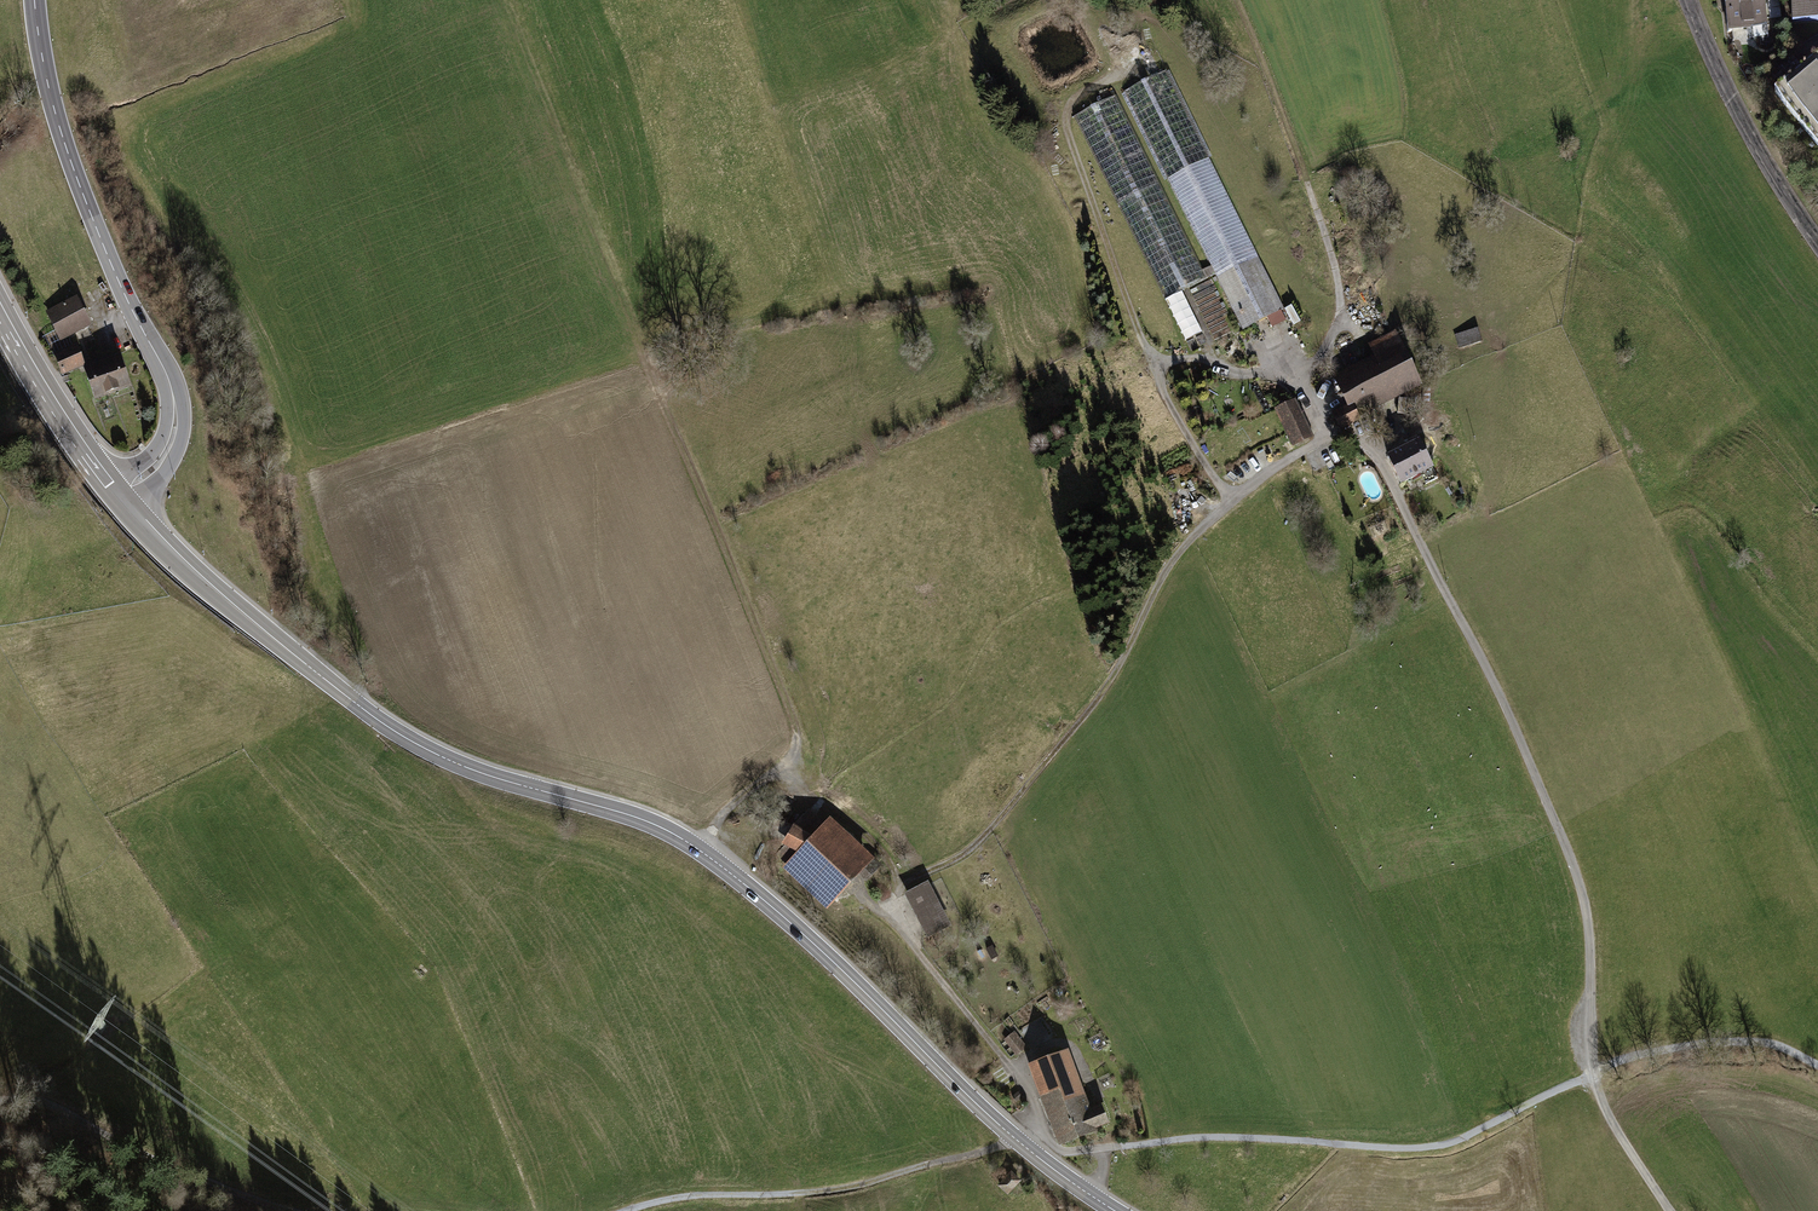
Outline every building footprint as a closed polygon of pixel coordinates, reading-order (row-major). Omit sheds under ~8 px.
[(1725,29),(1764,26),(1762,0),(1723,0),(1725,29)] [(1790,20),(1817,19),(1817,0),(1789,0),(1790,20)] [(1773,92),(1817,146),(1817,58),(1815,55),(1773,92)] [(1165,75),(1125,95),(1215,274),(1256,255),(1259,254),(1165,75)] [(1114,95),(1071,118),(1164,301),(1189,288),(1208,278),(1114,95)] [(1256,255),(1215,274),(1243,328),(1283,308),(1256,255)] [(1189,288),(1164,301),(1185,341),(1209,330),(1189,288)] [(77,295),(45,310),(60,341),(91,325),(77,295)] [(1479,329),(1454,335),(1458,351),(1483,345),(1479,329)] [(1373,356),(1333,376),(1346,404),(1331,412),(1340,430),(1360,420),(1358,415),(1423,386),(1396,330),(1368,344),(1373,356)] [(77,344),(53,353),(63,375),(85,365),(77,344)] [(121,353),(84,367),(94,400),(132,387),(121,353)] [(1296,400),(1273,409),(1288,446),(1311,436),(1296,400)] [(1418,439),(1386,455),(1400,486),(1433,469),(1418,439)] [(796,854),(782,869),(826,908),(875,859),(830,816),(825,822),(810,808),(794,825),(781,845),(796,854)] [(928,882),(904,894),(928,939),(952,926),(928,882)] [(1013,1033),(1005,1040),(1017,1056),(1026,1049),(1013,1033)] [(1032,1065),(1062,1143),(1093,1131),(1093,1129),(1106,1124),(1100,1108),(1087,1113),(1064,1052),(1032,1065)] [(1012,1172),(999,1186),(1008,1194),(1021,1180),(1012,1172)]
